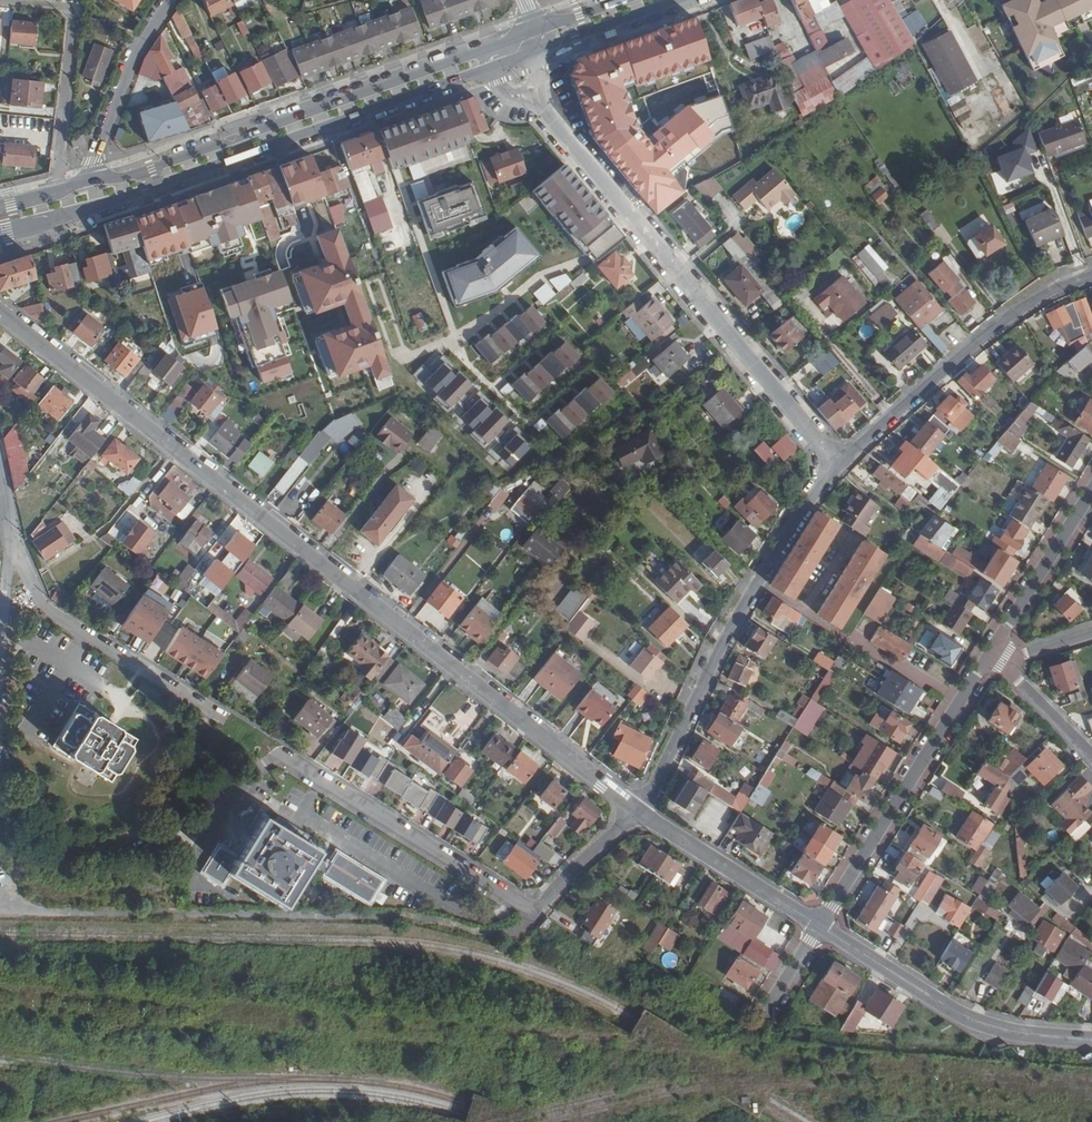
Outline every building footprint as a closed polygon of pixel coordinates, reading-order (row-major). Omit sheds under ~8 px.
[(140,0),(114,0),(133,12),(140,0)] [(208,14),(227,3),(225,0),(201,0),(208,14)] [(237,10),(247,4),(245,0),(231,0),(237,10)] [(448,20),(441,0),(429,0),(424,2),(433,26),(448,20)] [(448,20),(465,14),(460,0),(441,0),(448,20)] [(465,14),(482,8),(479,0),(460,0),(465,14)] [(758,0),(741,0),(730,4),(738,25),(748,22),(751,30),(757,29),(755,20),(764,16),(758,0)] [(773,0),(758,0),(764,16),(767,25),(769,24),(770,27),(779,24),(778,21),(780,20),(773,0)] [(822,67),(851,52),(847,44),(840,47),(839,44),(829,49),(818,26),(815,21),(828,15),(830,20),(842,13),(840,9),(836,0),(820,8),(812,12),(805,0),(792,0),(822,67)] [(812,12),(820,8),(817,1),(819,0),(805,0),(812,12)] [(899,51),(871,0),(856,0),(841,8),(855,34),(866,29),(884,62),(899,51)] [(909,43),(908,40),(888,0),(871,0),(899,51),(909,43)] [(1039,3),(1038,0),(1010,0),(1002,4),(1033,70),(1045,64),(1044,62),(1051,58),(1053,60),(1064,55),(1055,35),(1069,28),(1070,29),(1079,25),(1077,20),(1087,15),(1089,20),(1091,19),(1091,0),(1046,0),(1039,3)] [(183,9),(187,22),(195,20),(190,6),(183,9)] [(20,8),(13,7),(12,21),(19,22),(20,8)] [(903,18),(914,34),(927,24),(917,9),(903,18)] [(397,16),(405,39),(420,34),(412,11),(397,16)] [(187,25),(180,12),(172,16),(179,30),(187,25)] [(232,16),(235,23),(242,19),(238,13),(232,16)] [(815,21),(818,26),(830,20),(828,15),(815,21)] [(1079,25),(1089,20),(1087,15),(1077,20),(1079,25)] [(387,45),(405,39),(397,16),(379,22),(387,45)] [(242,19),(235,23),(239,31),(246,27),(242,19)] [(19,22),(12,21),(10,42),(35,44),(38,23),(19,22)] [(369,52),(387,45),(379,22),(361,28),(369,52)] [(353,58),(369,52),(361,28),(345,34),(353,58)] [(830,87),(835,99),(884,62),(866,29),(855,34),(866,59),(830,87)] [(945,29),(918,44),(943,91),(970,76),(945,29)] [(664,54),(657,31),(629,42),(637,64),(664,54)] [(197,44),(191,32),(184,36),(191,47),(197,44)] [(259,37),(260,39),(269,55),(278,51),(269,32),(259,37)] [(159,34),(148,51),(175,100),(191,128),(211,121),(182,68),(175,72),(169,60),(172,58),(159,34)] [(336,64),(353,58),(345,34),(328,40),(336,64)] [(758,55),(775,49),(770,36),(753,43),(758,55)] [(100,75),(111,44),(97,39),(85,69),(100,75)] [(311,46),(319,70),(336,64),(328,40),(311,46)] [(758,55),(753,43),(745,45),(749,57),(758,55)] [(197,44),(191,47),(196,58),(202,54),(197,44)] [(291,53),(303,76),(319,70),(311,46),(291,53)] [(669,59),(666,59),(669,69),(681,65),(685,78),(696,75),(694,68),(705,65),(699,47),(690,49),(689,51),(674,57),(673,55),(668,57),(669,59)] [(615,101),(598,53),(569,64),(573,71),(593,131),(608,125),(602,106),(615,101)] [(294,75),(284,58),(269,66),(277,83),(294,75)] [(269,80),(259,62),(241,71),(251,89),(269,80)] [(681,65),(669,69),(673,82),(685,78),(681,65)] [(792,97),(806,90),(798,65),(782,71),(792,97)] [(243,93),(233,73),(218,81),(229,101),(243,93)] [(749,82),(757,105),(767,102),(770,113),(787,107),(776,73),(749,82)] [(38,108),(40,83),(12,81),(11,106),(38,108)] [(798,117),(834,100),(825,81),(806,90),(792,97),(798,117)] [(746,108),(757,105),(749,82),(738,85),(746,108)] [(212,111),(228,103),(217,83),(202,92),(212,111)] [(656,88),(628,97),(638,125),(674,113),(670,101),(661,104),(656,88)] [(478,96),(460,102),(472,138),(490,131),(480,102),(478,96)] [(134,114),(145,144),(191,128),(175,100),(134,114)] [(384,129),(380,131),(388,156),(393,170),(398,168),(411,164),(422,160),(474,141),(472,138),(460,102),(419,116),(384,129)] [(1076,122),(1037,136),(1045,158),(1084,144),(1076,122)] [(380,131),(342,144),(351,169),(362,165),(364,170),(378,165),(376,160),(388,156),(380,131)] [(70,136),(70,140),(73,148),(84,143),(80,133),(70,136)] [(1015,154),(996,160),(1005,184),(1031,175),(1028,167),(1032,166),(1028,156),(1035,154),(1028,133),(1012,145),(1015,154)] [(33,165),(35,146),(5,143),(3,162),(33,165)] [(525,147),(491,157),(500,183),(529,173),(526,165),(530,164),(525,147)] [(696,186),(706,182),(700,162),(698,155),(680,160),(690,189),(696,186)] [(713,177),(714,176),(712,167),(716,165),(713,158),(700,162),(706,182),(713,177)] [(422,160),(411,164),(416,178),(427,174),(422,160)] [(362,165),(351,169),(363,201),(374,197),(364,170),(362,165)] [(607,214),(567,165),(535,191),(594,264),(626,237),(607,214)] [(341,166),(319,175),(326,196),(348,188),(341,166)] [(280,167),(262,173),(268,186),(284,181),(280,167)] [(789,167),(786,170),(795,180),(801,176),(794,168),(792,170),(789,167)] [(754,180),(735,197),(745,210),(759,199),(770,211),(782,201),(785,205),(795,197),(791,192),(792,191),(776,170),(759,185),(754,180)] [(254,199),(258,210),(266,229),(270,243),(274,252),(278,263),(300,255),(293,235),(281,239),(280,235),(269,205),(267,204),(266,200),(271,197),(276,209),(284,206),(292,203),(284,181),(268,186),(262,173),(247,179),(254,199)] [(706,182),(696,186),(709,201),(723,189),(713,177),(706,182)] [(412,185),(418,200),(430,196),(425,180),(412,185)] [(430,196),(418,200),(429,234),(446,228),(447,230),(470,223),(469,220),(486,214),(474,181),(459,186),(458,183),(437,191),(438,193),(430,196)] [(879,181),(866,192),(876,203),(887,196),(882,190),(884,188),(879,181)] [(379,196),(363,202),(374,233),(390,227),(379,196)] [(674,214),(703,247),(718,235),(690,201),(674,214)] [(295,210),(292,203),(284,206),(287,212),(295,210)] [(341,204),(331,206),(334,225),(345,223),(341,204)] [(1091,233),(1091,207),(1088,209),(1089,214),(1078,218),(1086,238),(1091,236),(1091,235),(1091,234),(1091,233)] [(928,209),(920,215),(930,230),(938,224),(928,209)] [(299,220),(295,210),(287,212),(290,223),(295,222),(299,220)] [(1053,212),(1025,222),(1034,246),(1062,236),(1053,212)] [(105,225),(106,229),(113,252),(123,249),(127,265),(123,266),(125,274),(149,267),(144,252),(142,246),(134,220),(133,217),(105,225)] [(350,324),(315,335),(329,379),(372,366),(379,390),(393,386),(344,226),(317,235),(325,262),(292,272),(306,316),(344,305),(350,324)] [(983,254),(985,257),(1003,246),(1000,242),(1003,240),(997,229),(993,232),(990,226),(967,241),(972,250),(974,249),(978,247),(983,254)] [(443,271),(454,301),(470,295),(471,300),(487,294),(485,289),(492,289),(498,283),(501,287),(527,267),(524,263),(536,252),(518,227),(495,246),(494,244),(457,264),(457,266),(443,271)] [(930,235),(947,255),(949,257),(956,251),(938,229),(930,235)] [(732,238),(748,256),(753,261),(759,257),(738,233),(732,238)] [(731,255),(737,264),(748,256),(732,238),(722,246),(731,255)] [(980,256),(983,254),(978,247),(974,249),(980,256)] [(980,261),(985,257),(983,254),(980,256),(974,249),(972,250),(980,261)] [(151,250),(144,252),(149,267),(150,269),(156,267),(151,250)] [(1080,251),(1072,254),(1076,264),(1084,261),(1080,251)] [(524,263),(527,267),(540,256),(536,252),(524,263)] [(108,254),(88,260),(90,268),(86,270),(90,282),(115,275),(108,254)] [(616,254),(601,266),(619,288),(634,275),(628,267),(631,264),(625,257),(622,260),(616,254)] [(858,255),(852,260),(875,286),(880,282),(858,255)] [(953,277),(960,271),(949,257),(947,255),(940,262),(942,263),(953,277)] [(746,303),(762,292),(772,284),(753,261),(748,256),(737,264),(741,268),(726,280),(746,303)] [(30,257),(0,265),(0,286),(35,277),(30,257)] [(83,283),(76,262),(56,268),(58,274),(48,277),(52,291),(83,283)] [(953,277),(942,263),(926,276),(944,297),(945,296),(951,302),(947,306),(958,319),(974,306),(956,284),(958,283),(953,277)] [(149,267),(125,274),(126,279),(151,271),(150,269),(149,267)] [(261,383),(294,376),(279,311),(294,308),(285,271),(223,285),(231,320),(240,317),(243,331),(236,333),(238,342),(244,341),(246,350),(252,349),(255,364),(257,363),(261,383)] [(586,274),(573,283),(578,288),(590,279),(586,274)] [(550,281),(559,293),(571,283),(566,276),(550,281)] [(845,276),(823,294),(830,304),(836,300),(851,317),(868,303),(845,276)] [(138,300),(154,298),(152,282),(136,284),(138,300)] [(762,292),(772,304),(783,296),(772,284),(762,292)] [(532,297),(542,307),(554,296),(545,287),(532,297)] [(940,353),(946,348),(926,323),(941,310),(929,296),(922,302),(911,289),(896,302),(940,353)] [(470,295),(454,301),(455,305),(471,300),(470,295)] [(639,297),(622,311),(628,318),(631,316),(637,323),(649,338),(651,340),(672,324),(654,298),(645,305),(639,297)] [(1087,343),(1090,341),(1088,333),(1091,332),(1091,321),(1083,298),(1074,301),(1083,326),(1081,326),(1087,343)] [(884,300),(868,313),(872,318),(888,306),(884,300)] [(1084,336),(1071,302),(1046,315),(1053,329),(1060,326),(1069,344),(1084,336)] [(29,308),(30,316),(48,330),(42,305),(29,308)] [(489,332),(475,344),(490,361),(528,331),(530,333),(544,322),(532,306),(519,316),(518,314),(491,335),(489,332)] [(888,306),(872,318),(871,319),(879,330),(897,316),(888,306)] [(421,312),(411,316),(419,333),(428,329),(421,312)] [(89,318),(75,335),(92,349),(106,332),(89,318)] [(793,321),(775,337),(790,356),(809,340),(793,321)] [(649,338),(637,323),(631,328),(643,342),(649,338)] [(885,351),(911,330),(908,326),(882,348),(885,351)] [(922,343),(911,330),(885,351),(896,365),(909,355),(910,357),(914,354),(912,351),(922,343)] [(674,341),(657,354),(675,376),(691,364),(674,341)] [(524,371),(510,385),(512,387),(527,401),(564,367),(566,370),(578,357),(564,342),(552,353),(550,351),(526,374),(524,371)] [(1055,372),(1070,381),(1077,370),(1091,357),(1091,347),(1087,343),(1073,356),(1072,357),(1055,372)] [(23,361),(5,346),(0,353),(0,356),(5,361),(1,367),(5,371),(0,376),(0,384),(2,386),(23,361)] [(1018,346),(996,363),(1013,382),(1035,365),(1018,346)] [(139,378),(140,376),(147,368),(121,348),(108,363),(127,379),(132,373),(139,378)] [(424,362),(413,374),(418,380),(421,378),(437,393),(433,397),(461,425),(465,421),(472,429),(469,432),(497,461),(500,458),(508,465),(529,444),(525,440),(527,437),(513,422),(503,430),(500,426),(508,418),(496,405),(492,408),(489,404),(492,402),(477,387),(467,395),(464,391),(472,383),(460,369),(457,372),(453,369),(456,366),(441,351),(426,365),(424,362)] [(830,351),(823,358),(836,371),(843,365),(830,351)] [(1054,352),(1046,357),(1055,372),(1062,365),(1054,352)] [(165,355),(154,367),(158,371),(157,374),(172,386),(181,376),(179,374),(182,369),(165,355)] [(30,403),(36,396),(32,392),(43,378),(26,365),(14,379),(17,382),(23,386),(20,390),(17,393),(30,403)] [(964,373),(956,381),(973,398),(993,379),(980,366),(968,377),(964,373)] [(139,378),(129,390),(135,395),(146,381),(140,376),(139,378)] [(557,408),(544,421),(546,423),(561,437),(597,403),(599,405),(612,393),(597,378),(586,389),(584,387),(559,410),(557,408)] [(504,379),(499,384),(507,392),(512,387),(510,385),(504,379)] [(1059,399),(1069,385),(1061,380),(1052,394),(1059,399)] [(23,386),(17,382),(14,385),(20,390),(23,386)] [(190,398),(196,390),(186,383),(180,391),(190,398)] [(833,404),(846,420),(865,403),(849,384),(831,397),(835,402),(833,404)] [(67,397),(62,392),(54,386),(39,403),(60,420),(74,403),(67,397)] [(207,387),(193,403),(211,419),(225,402),(207,387)] [(724,426),(741,412),(745,409),(738,400),(734,404),(722,388),(704,403),(710,410),(707,412),(714,421),(717,419),(724,426)] [(64,389),(62,392),(67,397),(70,393),(64,389)] [(183,394),(170,410),(175,415),(188,399),(183,394)] [(969,415),(947,395),(935,409),(957,429),(969,415)] [(829,400),(818,409),(835,429),(846,420),(833,404),(829,400)] [(1088,400),(1083,409),(1079,406),(1074,413),(1078,416),(1074,423),(1091,435),(1091,402),(1088,400)] [(1030,402),(1005,431),(1017,439),(1025,427),(1022,424),(1037,406),(1030,402)] [(321,436),(276,493),(304,514),(319,496),(300,480),(332,438),(360,423),(352,412),(335,420),(324,432),(321,436)] [(745,417),(741,412),(724,426),(727,431),(745,417)] [(1070,466),(1088,438),(1047,413),(1043,419),(1048,423),(1046,425),(1052,429),(1055,426),(1057,428),(1057,430),(1064,435),(1067,432),(1070,435),(1059,450),(1061,451),(1057,458),(1070,466)] [(99,449),(106,440),(93,430),(100,422),(91,414),(70,441),(78,447),(72,454),(74,455),(72,457),(75,460),(76,458),(86,465),(93,457),(99,449)] [(933,414),(908,444),(925,458),(949,429),(933,414)] [(541,418),(533,425),(538,430),(546,423),(544,421),(541,418)] [(390,419),(376,436),(385,443),(399,452),(413,435),(390,419)] [(16,420),(5,435),(16,486),(28,475),(16,420)] [(432,423),(424,433),(430,438),(438,428),(432,423)] [(225,455),(241,467),(255,449),(227,427),(213,445),(222,452),(224,450),(227,453),(225,455)] [(358,430),(347,439),(355,449),(366,441),(358,430)] [(664,454),(661,448),(651,431),(615,451),(625,468),(644,457),(647,463),(664,454)] [(1017,439),(1005,431),(996,443),(1011,453),(1019,440),(1017,439)] [(801,450),(787,433),(770,448),(763,441),(756,447),(770,464),(778,458),(775,455),(779,453),(784,459),(790,454),(793,456),(801,450)] [(385,443),(376,436),(374,439),(384,446),(385,443)] [(103,453),(99,449),(93,457),(99,462),(105,455),(128,472),(140,457),(116,438),(103,453)] [(925,458),(908,444),(890,465),(904,476),(914,463),(919,466),(928,473),(924,479),(938,490),(948,498),(959,486),(954,483),(925,458)] [(292,447),(286,456),(294,461),(300,452),(292,447)] [(281,463),(275,458),(272,462),(263,456),(253,469),(267,481),(281,463)] [(416,457),(408,467),(420,476),(428,465),(416,457)] [(1079,483),(1086,486),(1091,471),(1091,467),(1087,465),(1079,483)] [(888,485),(908,502),(916,493),(881,466),(874,474),(882,480),(879,484),(885,489),(888,485)] [(928,473),(919,466),(914,471),(924,479),(928,473)] [(1047,500),(1051,503),(1066,479),(1046,466),(1030,489),(1047,500)] [(120,487),(132,496),(144,480),(136,474),(132,480),(130,479),(123,483),(120,487)] [(752,483),(742,493),(745,497),(756,488),(752,483)] [(172,485),(161,497),(175,508),(171,513),(184,523),(194,510),(188,504),(191,500),(172,485)] [(397,485),(362,532),(380,545),(414,498),(397,485)] [(615,485),(608,491),(626,509),(633,502),(615,485)] [(1005,516),(1026,529),(1036,513),(1032,511),(1036,506),(1041,508),(1047,500),(1030,489),(1023,485),(1014,498),(1015,500),(1005,516)] [(516,504),(536,518),(549,501),(529,486),(516,504)] [(501,507),(509,493),(500,488),(492,502),(501,507)] [(840,520),(862,534),(867,528),(862,524),(876,505),(855,490),(850,497),(852,498),(849,503),(844,511),(846,513),(840,520)] [(928,502),(938,510),(948,498),(938,490),(927,502),(928,502)] [(753,511),(745,518),(754,527),(775,507),(772,505),(776,502),(770,496),(766,499),(761,492),(750,503),(747,501),(745,503),(753,511)] [(328,503),(315,521),(332,535),(345,517),(328,503)] [(1032,511),(1036,513),(1037,515),(1041,508),(1036,506),(1032,511)] [(836,526),(814,512),(769,585),(791,598),(836,526)] [(920,532),(918,535),(932,543),(937,536),(942,539),(949,527),(931,515),(920,532)] [(123,543),(140,556),(157,534),(140,521),(123,543)] [(741,521),(724,539),(739,553),(757,537),(741,521)] [(989,543),(1010,556),(1020,541),(1019,538),(1025,531),(1010,521),(1009,523),(1007,522),(1000,532),(1003,534),(999,539),(994,536),(989,543)] [(39,524),(29,536),(35,543),(35,545),(47,563),(78,539),(65,522),(47,535),(39,524)] [(217,537),(199,523),(198,525),(195,523),(188,532),(191,535),(184,543),(201,556),(217,537)] [(531,539),(559,561),(573,545),(546,523),(531,539)] [(114,527),(109,533),(118,540),(123,534),(114,527)] [(113,547),(118,540),(109,533),(102,539),(113,547)] [(451,535),(446,541),(456,548),(460,541),(451,535)] [(932,543),(918,535),(911,545),(937,562),(944,551),(932,543)] [(932,543),(944,551),(949,543),(942,539),(937,536),(932,543)] [(861,541),(816,614),(838,627),(884,554),(861,541)] [(972,569),(999,585),(1013,562),(995,550),(993,553),(990,552),(988,555),(990,557),(985,565),(951,544),(946,552),(954,557),(972,569)] [(1085,564),(1081,561),(1075,572),(1078,574),(1078,576),(1091,584),(1091,552),(1085,564)] [(717,580),(730,567),(716,554),(704,566),(717,580)] [(968,574),(972,569),(954,557),(950,563),(968,574)] [(401,558),(386,577),(413,598),(427,579),(401,558)] [(251,564),(240,578),(248,585),(249,594),(254,597),(258,592),(262,595),(277,577),(261,565),(254,559),(251,564)] [(681,608),(702,586),(679,562),(674,567),(656,584),(681,608)] [(653,580),(656,584),(674,567),(671,564),(653,580)] [(106,567),(91,588),(115,606),(131,586),(106,567)] [(192,568),(178,585),(199,602),(204,596),(189,584),(198,573),(192,568)] [(297,579),(289,573),(279,585),(287,591),(297,579)] [(996,590),(980,579),(967,599),(984,609),(996,590)] [(445,584),(430,603),(450,618),(465,598),(445,584)] [(150,587),(122,626),(142,638),(145,634),(149,637),(154,628),(158,630),(175,602),(150,587)] [(880,587),(864,613),(881,624),(897,598),(880,587)] [(302,609),(277,588),(262,606),(288,626),(302,609)] [(958,595),(948,588),(942,598),(952,604),(940,623),(959,634),(970,614),(967,612),(973,604),(958,595)] [(1080,600),(1070,589),(1053,604),(1068,620),(1079,609),(1075,605),(1080,600)] [(223,604),(228,594),(220,590),(216,600),(223,604)] [(582,612),(590,602),(576,590),(556,615),(571,626),(578,618),(582,612)] [(57,593),(53,599),(66,607),(70,601),(57,593)] [(786,633),(799,613),(772,597),(762,613),(771,618),(770,622),(771,625),(786,633)] [(238,601),(229,613),(224,619),(240,633),(244,628),(255,614),(238,601)] [(214,602),(209,609),(218,615),(224,619),(229,613),(214,602)] [(674,635),(686,622),(667,604),(646,628),(662,642),(671,633),(674,635)] [(323,623),(303,608),(302,609),(288,626),(283,632),(296,643),(300,637),(307,642),(323,623)] [(472,639),(480,645),(497,624),(476,608),(462,628),(468,632),(473,637),(472,639)] [(582,612),(578,618),(571,626),(567,631),(585,646),(599,627),(582,612)] [(879,627),(862,617),(852,632),(869,642),(870,641),(901,660),(909,646),(878,628),(879,627)] [(517,679),(528,665),(510,650),(511,648),(505,643),(510,637),(508,635),(511,631),(506,626),(493,642),(500,647),(490,660),(507,673),(509,673),(517,679)] [(775,638),(756,626),(743,646),(762,658),(775,638)] [(145,634),(142,638),(150,643),(158,630),(154,628),(149,637),(145,634)] [(165,652),(184,664),(185,662),(191,666),(190,668),(205,677),(222,656),(212,649),(213,648),(193,635),(192,637),(180,628),(165,652)] [(900,629),(897,635),(911,644),(915,638),(900,629)] [(928,650),(937,655),(936,658),(948,665),(961,646),(946,636),(942,644),(934,639),(928,650)] [(364,638),(347,659),(371,680),(389,658),(364,638)] [(650,653),(635,671),(652,686),(668,667),(650,653)] [(754,664),(738,654),(727,679),(744,687),(746,682),(749,683),(752,676),(749,674),(754,664)] [(830,666),(832,663),(820,656),(815,663),(818,665),(827,670),(828,670),(830,666)] [(554,691),(566,700),(583,679),(556,657),(537,681),(552,693),(554,691)] [(1078,693),(1085,691),(1075,660),(1069,662),(1077,687),(1078,693)] [(270,678),(249,661),(242,671),(238,669),(227,683),(250,703),(270,678)] [(1056,694),(1077,687),(1069,662),(1048,669),(1056,694)] [(398,665),(384,685),(407,703),(422,684),(398,665)] [(827,670),(818,665),(809,680),(818,686),(827,670)] [(810,698),(816,702),(833,674),(827,670),(818,686),(810,698)] [(921,689),(890,670),(875,694),(906,713),(921,689)] [(728,688),(716,683),(713,690),(725,695),(728,688)] [(345,694),(341,698),(350,705),(354,700),(359,705),(367,695),(356,686),(348,696),(345,694)] [(634,699),(638,702),(645,693),(641,690),(634,699)] [(561,705),(566,700),(554,691),(552,693),(550,696),(561,705)] [(1087,697),(1085,691),(1078,693),(1069,696),(1070,703),(1087,697)] [(591,718),(598,722),(606,728),(620,711),(595,693),(580,712),(589,720),(591,718)] [(643,706),(650,697),(645,693),(638,702),(643,706)] [(749,700),(738,693),(735,698),(729,695),(719,712),(735,722),(746,705),(749,700)] [(810,698),(803,694),(796,704),(798,705),(791,716),(781,710),(776,717),(793,727),(798,719),(810,698)] [(803,723),(817,703),(816,702),(810,698),(798,719),(803,723)] [(754,703),(749,700),(746,705),(750,709),(754,703)] [(310,702),(296,721),(320,739),(328,729),(331,731),(337,722),(334,720),(310,702)] [(1006,706),(999,702),(988,719),(1010,732),(1013,726),(1011,724),(1017,714),(1015,712),(1017,707),(1009,702),(1006,706)] [(78,703),(52,745),(110,781),(137,739),(78,703)] [(760,716),(764,709),(754,703),(750,709),(749,709),(760,716)] [(390,705),(380,718),(389,725),(396,730),(406,718),(390,705)] [(735,722),(719,712),(707,732),(733,748),(745,729),(735,722)] [(908,724),(890,712),(879,730),(897,742),(908,724)] [(798,731),(803,723),(798,719),(793,727),(798,731)] [(625,742),(631,731),(623,726),(617,739),(625,742)] [(341,739),(331,754),(349,765),(348,766),(366,777),(368,775),(385,784),(392,790),(392,791),(401,796),(400,797),(409,803),(410,802),(435,817),(434,818),(469,839),(470,839),(477,843),(487,828),(444,802),(446,799),(429,789),(427,792),(410,781),(411,780),(394,769),(396,766),(379,756),(377,759),(359,748),(364,741),(347,730),(342,739),(341,739)] [(653,741),(631,731),(625,742),(618,757),(640,768),(653,741)] [(443,774),(458,754),(431,734),(424,743),(415,737),(406,748),(441,776),(443,774)] [(502,767),(515,750),(508,744),(506,746),(494,737),(482,751),(502,767)] [(789,745),(784,741),(781,746),(779,749),(785,752),(789,745)] [(717,752),(701,742),(691,758),(707,768),(711,763),(714,764),(716,761),(713,759),(717,752)] [(1061,765),(1040,744),(1026,758),(1021,763),(1042,784),(1061,765)] [(890,759),(888,758),(871,747),(858,768),(862,771),(874,778),(875,778),(880,769),(883,771),(890,759)] [(775,756),(780,760),(785,752),(779,749),(778,750),(775,756)] [(1014,750),(1006,761),(1016,768),(1017,767),(1021,763),(1026,758),(1014,750)] [(519,752),(506,769),(523,783),(537,766),(519,752)] [(461,758),(458,754),(443,774),(461,788),(473,772),(467,769),(469,767),(460,760),(461,758)] [(999,757),(992,767),(1004,774),(1008,776),(1016,768),(1006,761),(999,757)] [(996,786),(984,805),(998,814),(1008,799),(1003,795),(1009,786),(1008,776),(1004,774),(992,767),(984,762),(977,773),(996,786)] [(675,772),(706,791),(730,807),(734,801),(724,795),(725,794),(700,777),(702,774),(692,768),(688,772),(678,766),(675,772)] [(1009,786),(1009,788),(1010,793),(1026,777),(1017,767),(1016,768),(1008,776),(1009,786)] [(851,803),(852,804),(856,797),(861,800),(868,789),(866,788),(874,778),(862,771),(858,778),(853,775),(840,797),(851,803)] [(675,772),(671,781),(682,788),(673,803),(691,814),(706,791),(675,772)] [(550,779),(538,795),(551,806),(564,790),(550,779)] [(1090,793),(1085,788),(1076,780),(1064,791),(1081,809),(1091,799),(1091,791),(1090,793)] [(946,782),(940,791),(957,801),(963,793),(946,782)] [(760,806),(769,792),(757,785),(752,792),(748,798),(760,806)] [(743,795),(748,798),(752,792),(747,789),(743,795)] [(837,826),(851,803),(840,797),(828,789),(813,812),(837,826)] [(739,813),(748,798),(743,795),(739,793),(734,801),(730,807),(739,813)] [(599,810),(583,798),(580,802),(577,800),(573,805),(575,807),(573,811),(578,815),(570,825),(578,830),(585,821),(588,823),(599,810)] [(991,823),(972,811),(955,837),(974,850),(991,823)] [(739,813),(726,834),(759,855),(772,833),(739,813)] [(316,847),(261,814),(236,852),(217,841),(200,866),(219,878),(227,867),(281,901),(308,860),(321,868),(318,872),(364,900),(378,878),(332,850),(324,863),(311,855),(316,847)] [(562,820),(556,815),(545,830),(551,836),(562,820)] [(830,849),(839,835),(819,823),(810,837),(830,849)] [(922,825),(905,852),(921,863),(923,864),(940,837),(922,825)] [(821,863),(830,849),(810,837),(801,851),(821,863)] [(530,849),(516,839),(510,847),(502,841),(491,855),(522,878),(539,856),(530,849)] [(530,849),(539,856),(545,861),(552,851),(537,840),(530,849)] [(787,842),(782,848),(795,857),(798,849),(787,842)] [(652,874),(665,853),(649,844),(637,865),(652,874)] [(979,844),(969,862),(978,868),(989,850),(979,844)] [(808,884),(821,863),(801,851),(798,849),(795,857),(798,859),(789,873),(808,884)] [(921,863),(905,852),(894,868),(899,871),(895,878),(907,886),(921,863)] [(680,862),(665,853),(652,874),(672,886),(679,874),(675,871),(680,862)] [(915,895),(920,900),(937,873),(932,869),(915,895)] [(994,869),(990,875),(986,882),(993,886),(1001,873),(994,869)] [(1076,887),(1061,872),(1044,890),(1058,904),(1076,887)] [(937,873),(920,900),(927,905),(944,877),(937,873)] [(865,903),(885,915),(901,890),(885,879),(879,887),(876,885),(865,903)] [(728,893),(710,882),(696,902),(715,913),(728,893)] [(993,886),(986,882),(977,897),(985,902),(994,887),(993,886)] [(629,889),(624,896),(631,901),(637,894),(629,889)] [(1082,904),(1088,896),(1078,890),(1073,899),(1082,904)] [(1042,910),(1036,907),(1015,894),(1006,908),(1034,924),(1042,910)] [(958,927),(972,905),(964,900),(962,903),(956,899),(955,901),(945,895),(943,897),(943,898),(939,906),(947,912),(943,918),(958,927)] [(1046,904),(1040,899),(1036,907),(1042,910),(1046,904)] [(739,900),(715,937),(741,953),(750,938),(764,915),(739,900)] [(980,909),(996,920),(1001,912),(985,902),(980,909)] [(855,920),(874,932),(885,915),(865,903),(855,920)] [(1070,924),(1048,906),(1044,912),(1070,933),(1070,932),(1074,927),(1070,924)] [(585,927),(578,937),(592,945),(606,921),(589,910),(580,924),(585,927)] [(668,924),(675,914),(670,910),(663,921),(668,924)] [(1042,920),(1032,937),(1037,940),(1031,950),(1040,955),(1046,946),(1052,950),(1059,939),(1058,939),(1062,932),(1042,920)] [(657,921),(649,935),(657,941),(666,927),(657,921)] [(896,921),(888,934),(896,939),(904,926),(896,921)] [(657,942),(668,949),(677,933),(666,927),(657,941),(657,942)] [(1074,927),(1070,932),(1091,949),(1091,947),(1091,942),(1074,927)] [(642,947),(650,953),(657,942),(657,941),(649,935),(642,947)] [(741,953),(760,965),(769,950),(750,938),(741,953)] [(1086,952),(1066,940),(1058,953),(1079,966),(1083,958),(1082,957),(1086,952)] [(950,941),(940,958),(960,971),(971,954),(950,941)] [(760,965),(770,972),(780,956),(769,950),(760,965)] [(757,970),(760,965),(741,953),(738,957),(757,970)] [(745,988),(757,970),(738,957),(736,957),(725,975),(745,988)] [(837,1011),(846,1017),(851,1008),(842,1002),(856,979),(833,963),(810,1000),(834,1015),(837,1011)] [(1081,964),(1076,973),(1069,983),(1091,998),(1091,970),(1081,964)] [(1063,994),(1069,983),(1076,973),(1067,967),(1054,988),(1063,994)] [(979,990),(991,998),(1002,981),(989,973),(979,990)] [(1018,1001),(1025,1006),(1035,991),(1027,986),(1018,1001)] [(876,989),(866,1004),(864,1008),(890,1024),(902,1005),(876,989)] [(866,1004),(856,999),(852,1006),(862,1012),(864,1008),(866,1004)] [(839,1030),(850,1031),(862,1012),(852,1006),(851,1008),(846,1017),(839,1030)]
